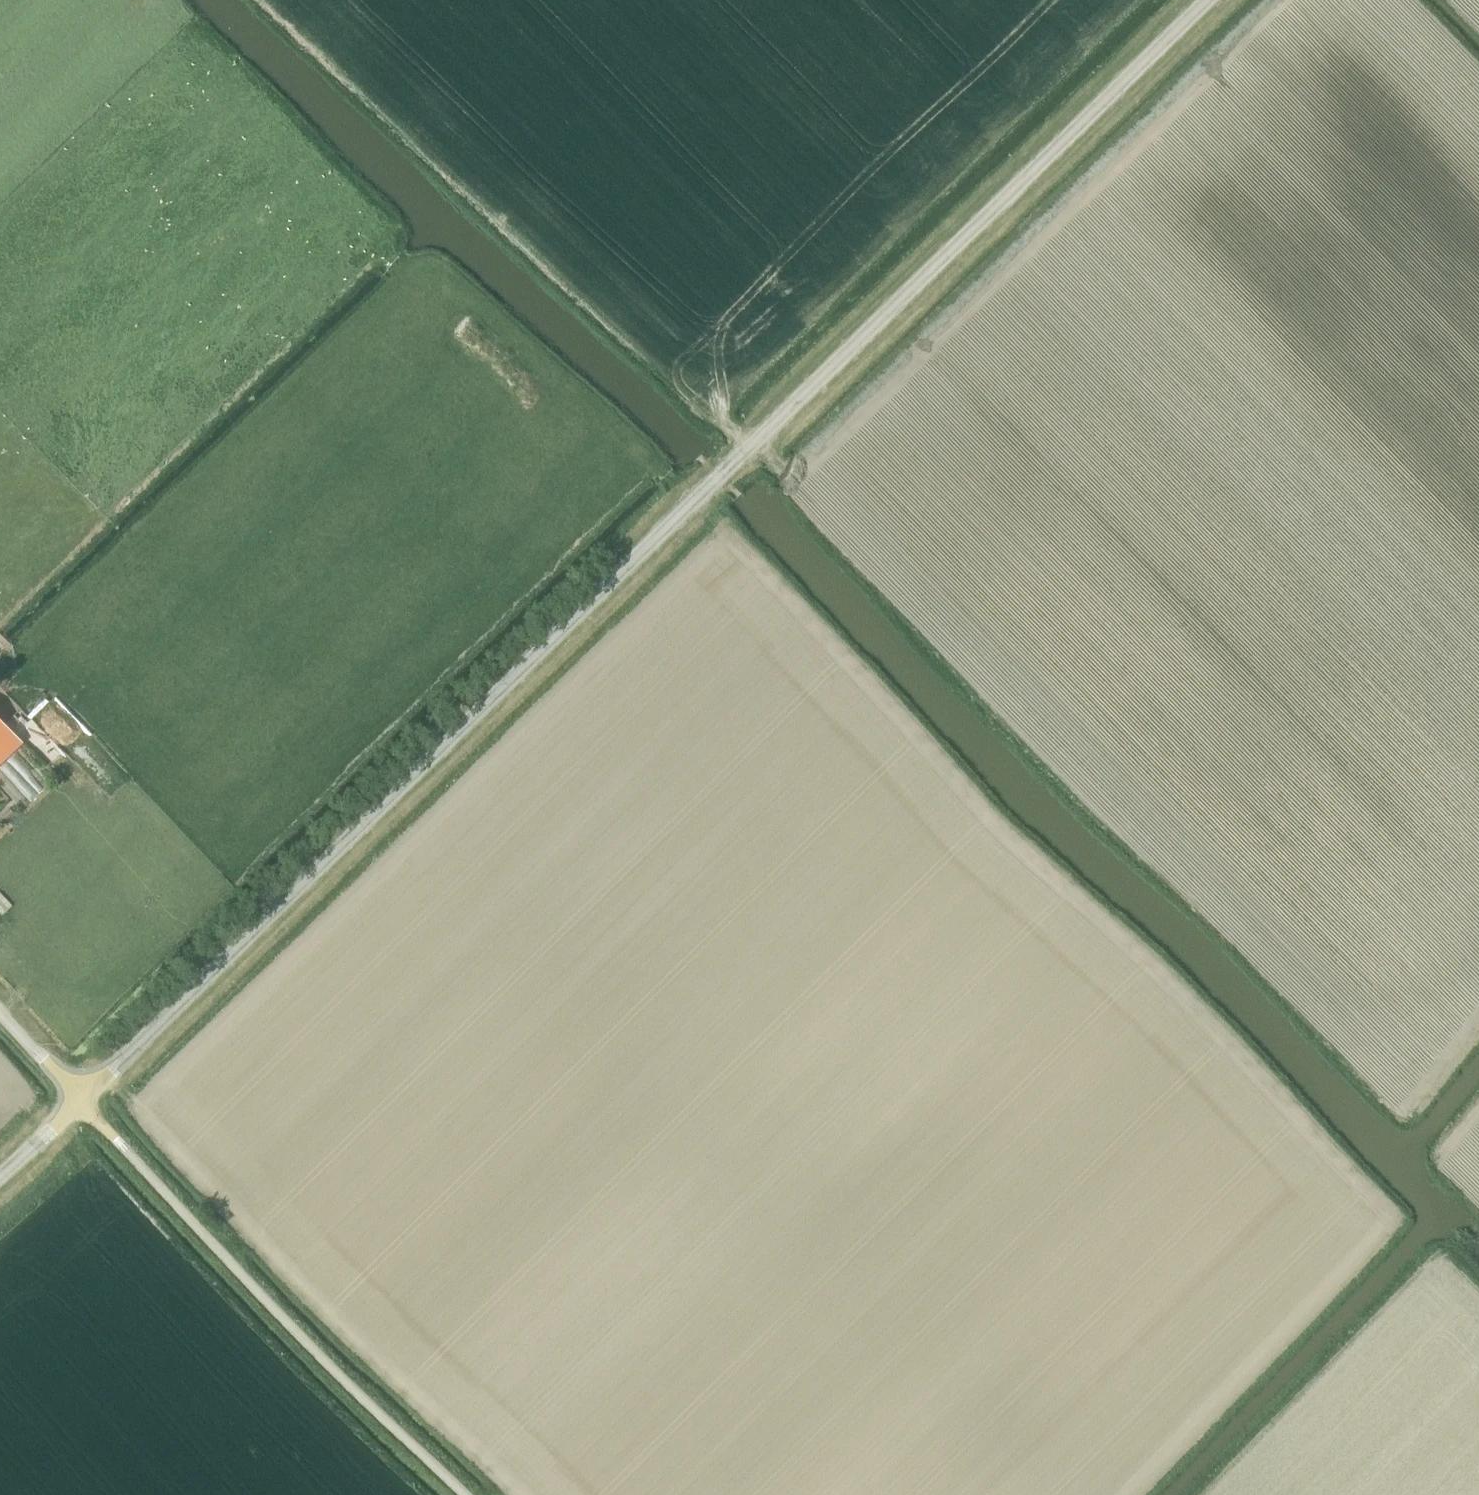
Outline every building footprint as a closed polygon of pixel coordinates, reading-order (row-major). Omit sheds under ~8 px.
[(23,740),(0,716),(0,762),(23,740)]
